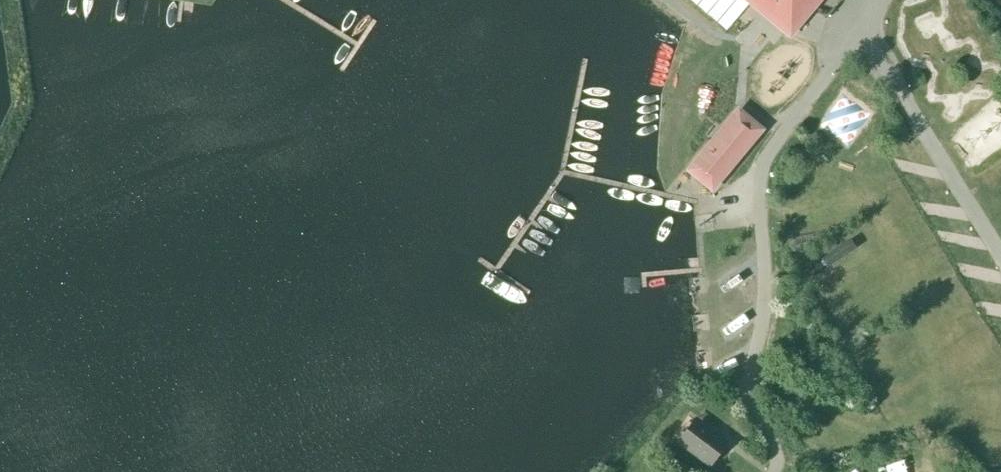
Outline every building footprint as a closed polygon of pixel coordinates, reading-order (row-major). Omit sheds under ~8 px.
[(789,24),(809,0),(760,0),(789,24)] [(706,83),(697,104),(708,108),(717,87),(706,83)] [(738,108),(689,165),(711,184),(760,127),(738,108)] [(693,416),(676,438),(710,464),(727,441),(693,416)]
